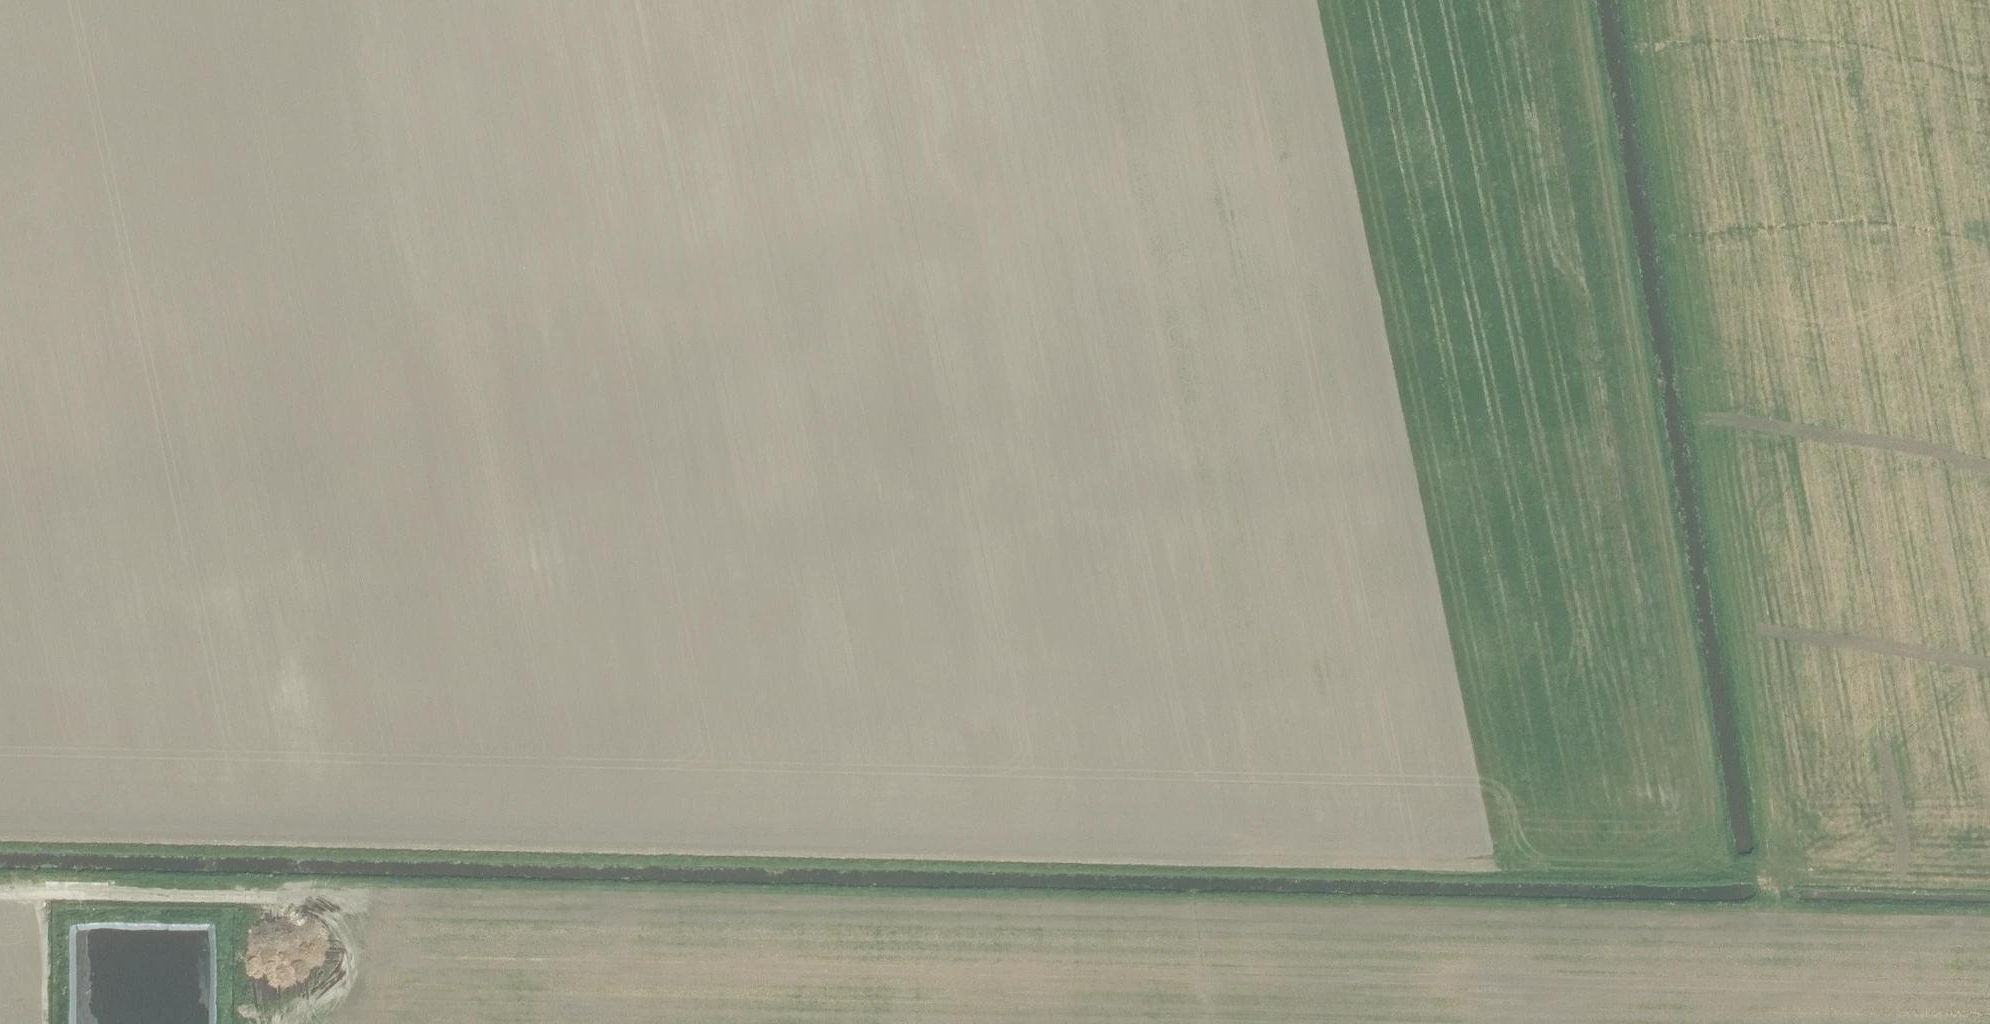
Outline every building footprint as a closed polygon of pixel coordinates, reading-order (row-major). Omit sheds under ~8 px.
[(112,947),(109,978),(121,979),(122,966),(121,966),(123,948),(112,947)]
